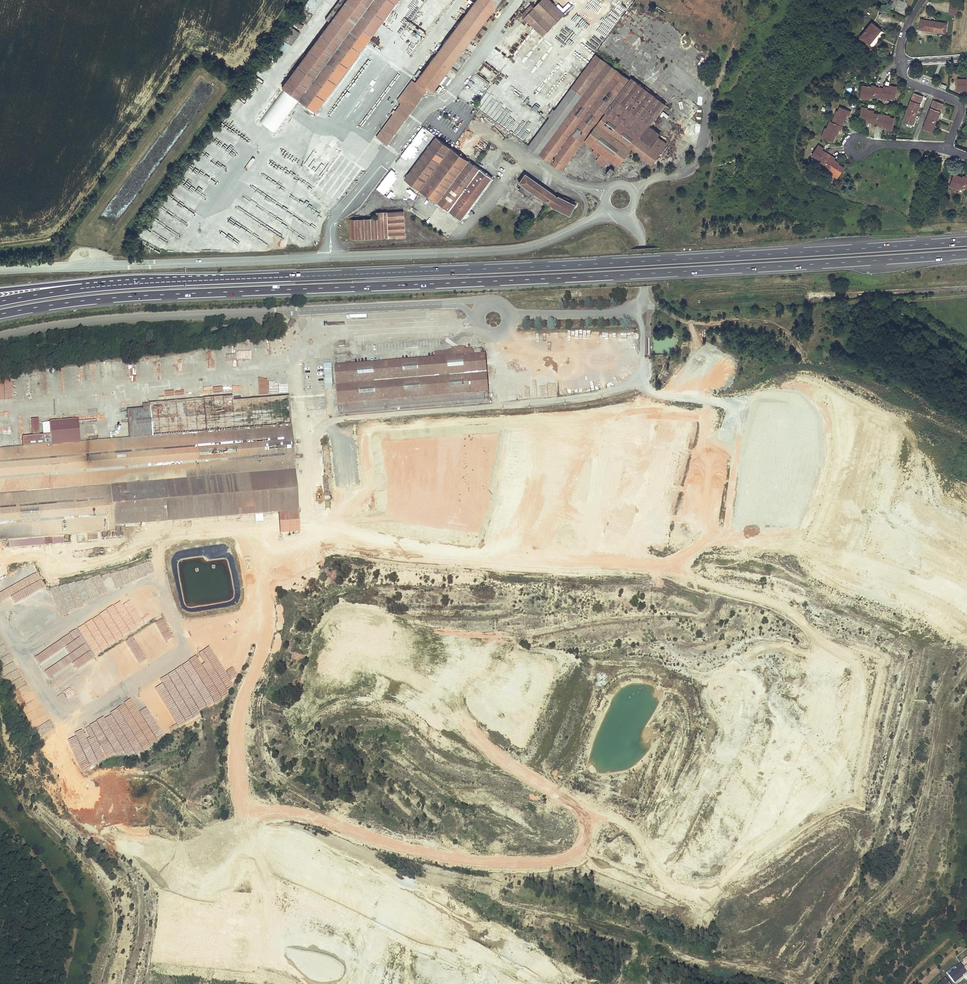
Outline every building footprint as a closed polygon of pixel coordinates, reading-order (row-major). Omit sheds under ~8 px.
[(327,19),(330,22),(282,87),(315,111),(396,1),(400,4),(403,0),(340,0),(327,19)] [(297,17),(307,24),(312,17),(308,14),(315,4),(319,7),(323,0),(309,0),(297,17)] [(415,83),(412,81),(400,97),(404,99),(401,103),(377,136),(386,144),(427,89),(431,92),(500,0),(476,0),(415,83)] [(553,26),(564,14),(550,0),(542,0),(534,7),(534,8),(553,26)] [(308,14),(312,17),(319,7),(315,4),(308,14)] [(949,13),(957,14),(958,5),(950,4),(949,13)] [(534,7),(532,5),(522,15),(543,36),(553,26),(534,8),(534,7)] [(293,18),(291,21),(301,28),(303,24),(293,18)] [(920,29),(946,33),(947,24),(921,19),(920,29)] [(881,30),(872,23),(860,38),(869,45),(881,30)] [(290,26),(282,38),(283,40),(289,43),(291,45),(300,33),(290,26)] [(289,43),(283,40),(276,51),(281,54),(289,43)] [(562,170),(585,140),(596,148),(592,152),(598,157),(596,160),(604,167),(607,163),(611,167),(604,176),(607,178),(615,169),(616,170),(632,149),(638,154),(645,159),(651,163),(652,164),(660,153),(651,146),(658,137),(661,132),(657,129),(656,130),(649,125),(666,104),(632,78),(630,80),(596,55),(529,146),(562,170)] [(446,75),(440,81),(446,86),(452,81),(446,75)] [(962,79),(958,79),(957,92),(966,92),(966,77),(966,79),(962,79)] [(862,85),(860,98),(870,100),(870,97),(874,98),(874,97),(886,99),(886,98),(895,99),(897,87),(889,85),(889,87),(884,86),(883,88),(876,87),(876,86),(872,85),(871,87),(862,85)] [(913,125),(924,96),(914,93),(903,121),(913,125)] [(932,132),(943,104),(934,100),(923,129),(932,132)] [(836,134),(837,135),(840,130),(841,130),(843,126),(842,125),(845,118),(846,118),(848,114),(850,115),(851,111),(840,107),(838,111),(837,110),(832,122),(830,121),(827,128),(826,128),(822,137),(833,142),(836,134)] [(895,118),(890,118),(890,116),(874,113),(874,111),(867,110),(867,108),(862,107),(860,119),(866,120),(866,122),(872,123),(872,124),(887,127),(887,129),(892,130),(895,118)] [(421,126),(397,163),(405,168),(424,138),(428,140),(433,133),(421,126)] [(492,178),(464,157),(437,137),(405,179),(461,220),(492,178)] [(651,146),(660,153),(667,144),(658,137),(651,146)] [(663,157),(670,162),(676,167),(689,148),(677,139),(663,157)] [(308,170),(314,175),(334,148),(327,144),(308,170)] [(818,145),(812,155),(816,158),(815,159),(829,168),(828,170),(834,174),(833,175),(838,178),(844,168),(839,164),(840,163),(835,160),(836,158),(823,150),(824,149),(818,145)] [(637,169),(643,173),(651,163),(645,159),(637,169)] [(376,188),(390,198),(396,189),(391,185),(397,178),(388,172),(376,188)] [(522,185),(525,187),(532,192),(531,193),(544,203),(546,200),(550,202),(550,203),(555,206),(554,208),(569,215),(575,203),(570,201),(570,202),(558,196),(557,197),(554,196),(555,195),(525,174),(519,182),(522,185)] [(958,176),(954,174),(949,186),(959,190),(960,188),(963,189),(963,188),(966,190),(966,177),(963,176),(963,177),(958,176)] [(525,187),(522,185),(519,189),(528,196),(531,193),(532,192),(525,187)] [(410,196),(413,199),(417,194),(409,187),(402,194),(408,199),(410,196)] [(549,205),(547,208),(545,211),(549,214),(553,207),(549,205)] [(349,221),(350,230),(350,239),(388,237),(388,235),(388,232),(397,232),(397,235),(397,238),(404,238),(402,212),(376,213),(377,219),(349,221)] [(281,330),(278,333),(276,337),(280,340),(285,333),(281,330)] [(471,350),(468,350),(466,350),(464,348),(454,349),(454,358),(350,366),(350,363),(346,363),(346,367),(336,367),(339,415),(489,404),(485,355),(482,355),(482,351),(472,352),(471,350)] [(332,366),(324,366),(325,388),(333,387),(332,366)] [(108,368),(100,369),(101,384),(109,383),(108,368)] [(270,394),(276,394),(276,382),(281,382),(280,374),(270,374),(270,394)] [(534,398),(534,394),(526,394),(526,386),(518,386),(518,398),(534,398)] [(279,514),(275,474),(294,472),(287,399),(240,403),(232,404),(232,399),(142,406),(143,411),(127,412),(129,440),(73,445),(51,446),(50,438),(22,440),(22,449),(0,451),(0,542),(8,541),(9,548),(63,544),(63,537),(76,536),(77,543),(87,542),(97,541),(96,534),(114,533),(114,527),(136,525),(137,529),(144,529),(144,524),(279,514)] [(51,446),(73,445),(71,423),(49,425),(50,438),(51,446)] [(294,472),(275,474),(279,514),(281,534),(299,533),(294,472)] [(0,580),(0,589),(2,592),(0,593),(0,604),(21,594),(22,597),(26,595),(24,590),(30,588),(33,594),(45,589),(33,564),(0,580)] [(94,578),(100,591),(107,587),(101,575),(94,578)] [(51,587),(57,604),(61,603),(65,612),(93,601),(85,578),(59,588),(57,585),(51,587)] [(80,633),(93,655),(144,625),(131,602),(123,607),(118,599),(104,608),(107,613),(99,617),(97,614),(90,618),(95,627),(87,632),(83,624),(75,628),(76,630),(72,632),(75,636),(80,633)] [(138,631),(154,658),(176,645),(160,618),(138,631)] [(100,666),(63,687),(75,708),(90,700),(89,697),(119,680),(116,673),(122,670),(110,649),(95,657),(100,666)] [(6,676),(13,673),(10,666),(3,669),(6,676)] [(132,696),(157,738),(185,721),(160,679),(132,696)] [(28,715),(42,705),(37,699),(24,709),(28,715)] [(68,739),(84,767),(93,762),(95,766),(117,753),(119,756),(126,752),(128,754),(136,750),(139,755),(153,747),(149,740),(140,745),(119,707),(88,725),(95,736),(88,740),(93,749),(85,754),(74,735),(68,739)] [(957,970),(949,976),(954,983),(963,977),(961,975),(966,971),(961,964),(955,968),(957,970)]
